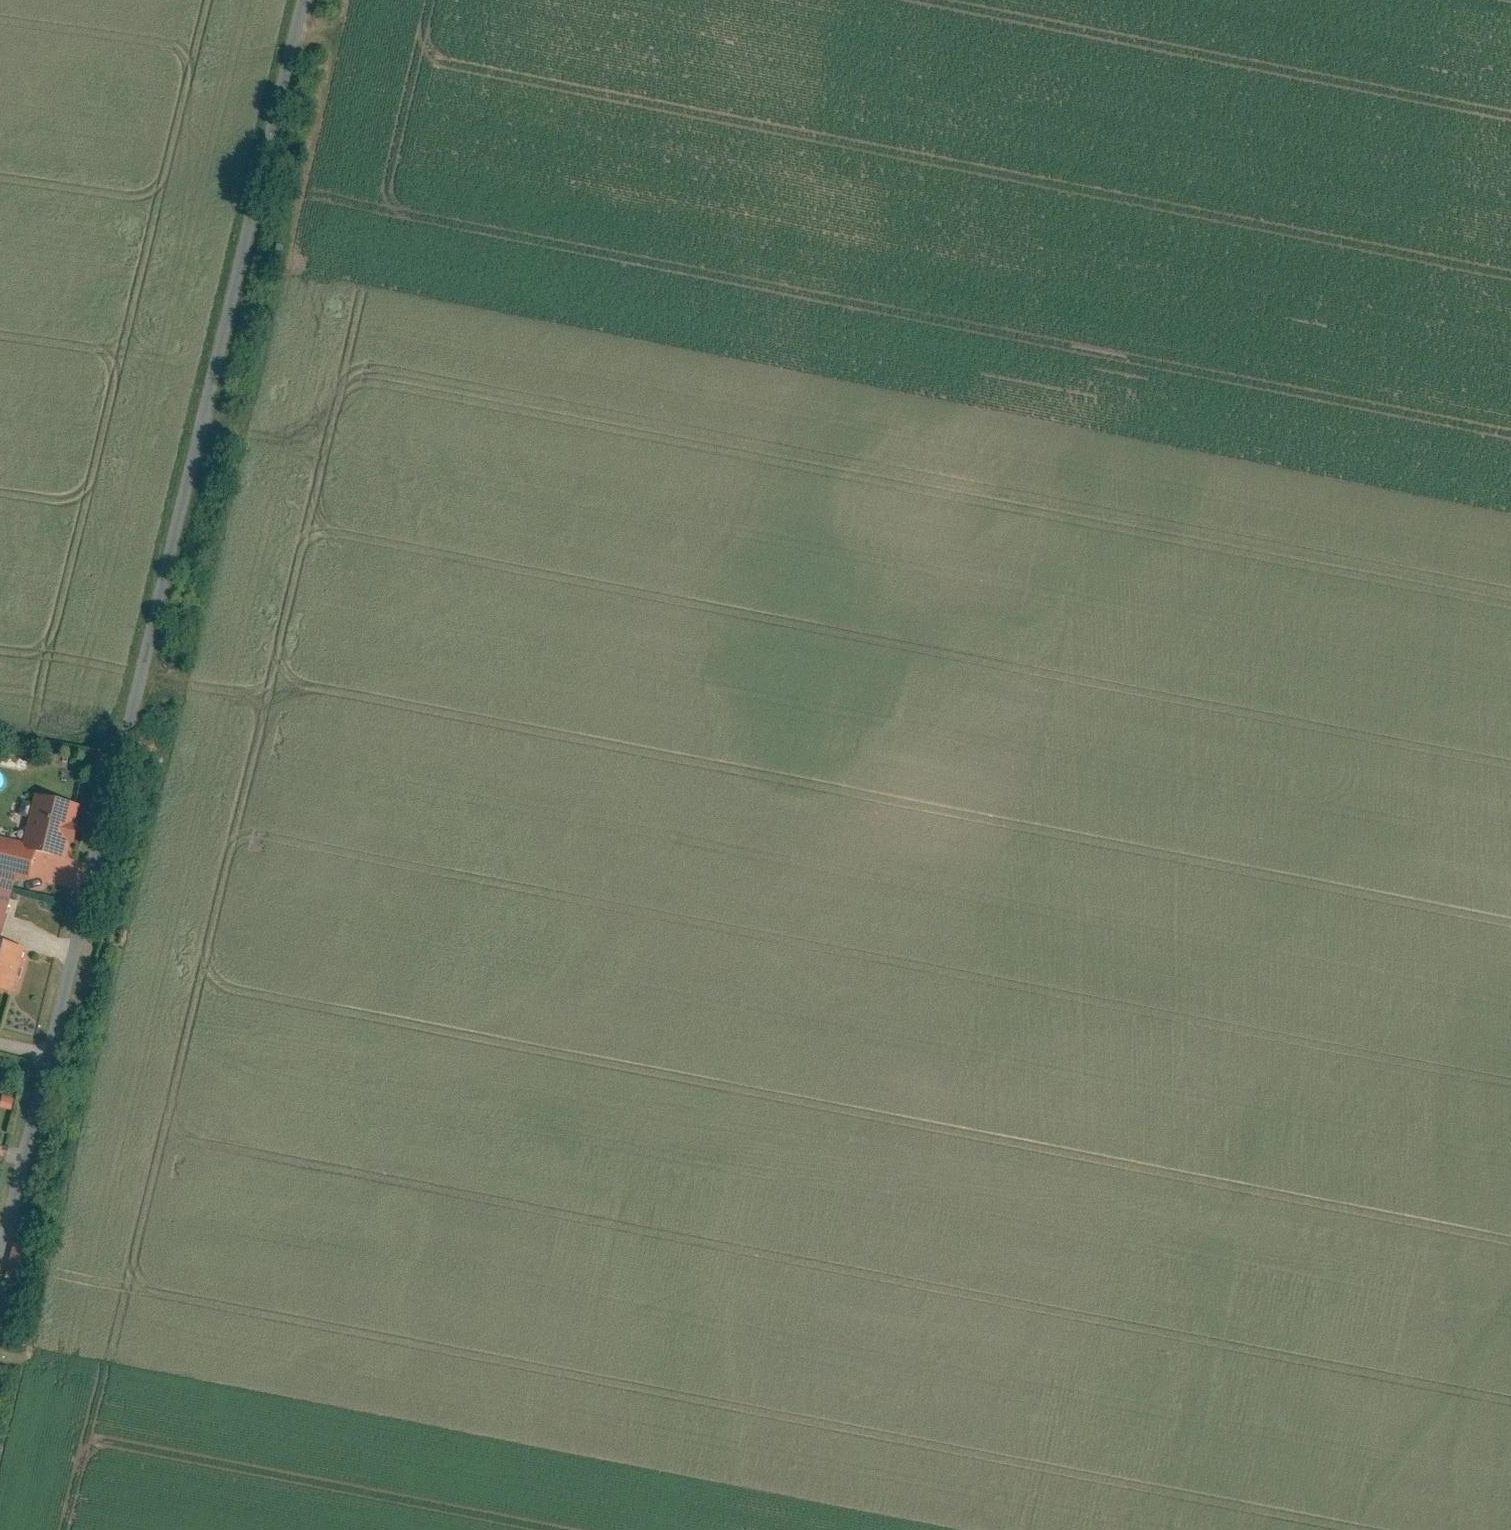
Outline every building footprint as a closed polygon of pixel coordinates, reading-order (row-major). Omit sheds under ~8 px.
[(0,857),(0,874),(24,881),(26,872),(36,875),(42,850),(73,858),(87,802),(45,791),(33,841),(6,834),(0,857)] [(22,995),(38,948),(7,938),(24,887),(0,879),(0,988),(22,995)] [(8,1094),(6,1106),(19,1108),(21,1096),(8,1094)]
